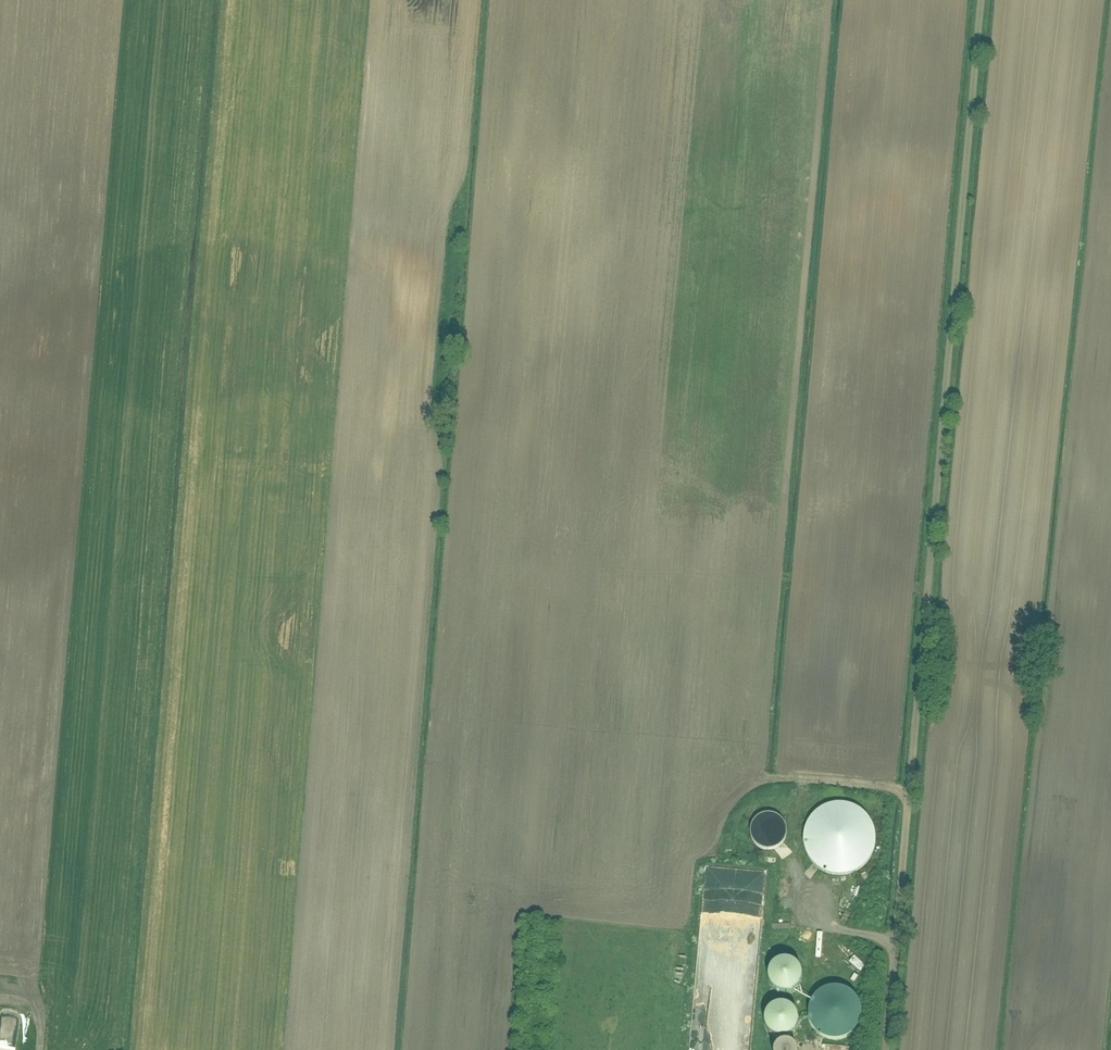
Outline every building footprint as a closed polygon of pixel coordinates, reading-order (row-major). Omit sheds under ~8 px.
[(805,849),(809,861),(817,870),(829,877),(843,879),(861,873),(872,861),(876,850),(876,835),(869,821),(861,813),(846,807),(831,808),(819,814),(810,824),(805,835),(805,849)] [(751,840),(753,845),(758,849),(763,852),(769,852),(775,851),(780,847),(783,841),(785,835),(784,829),(780,824),(775,820),(769,818),(764,818),(758,820),(754,824),(751,829),(750,834),(751,840)] [(791,995),(797,993),(801,989),(804,983),(805,977),(804,971),(800,966),(796,962),(790,960),(785,960),(779,962),(775,965),(771,970),(770,975),(770,981),(771,986),(775,990),(779,994),(785,996),(791,995)] [(816,1005),(814,1013),(814,1022),(817,1030),(823,1037),(830,1041),(839,1043),(848,1042),(855,1038),(862,1032),(865,1024),(866,1015),(864,1007),(860,999),(853,994),(845,991),(837,991),(828,993),(821,998),(816,1005)] [(787,1041),(792,1039),(797,1034),(800,1029),(800,1023),(799,1017),(796,1012),(791,1008),(786,1006),(780,1006),(775,1008),(770,1011),(767,1015),(765,1021),(765,1026),(767,1032),(770,1036),(774,1039),(780,1041),(787,1041)]
